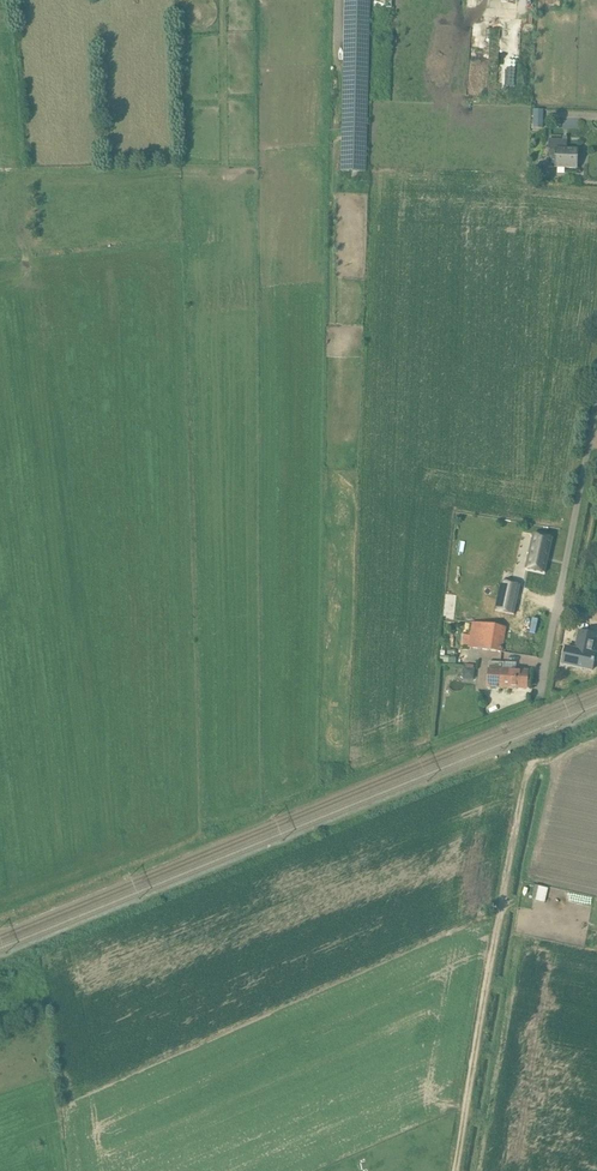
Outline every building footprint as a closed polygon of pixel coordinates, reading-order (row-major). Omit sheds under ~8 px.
[(341,171),(366,172),(371,0),(344,0),(341,171)] [(542,127),(542,118),(533,117),(533,127),(542,127)] [(563,139),(549,139),(548,167),(577,168),(577,150),(562,150),(563,139)] [(533,534),(525,569),(545,573),(553,538),(533,534)] [(502,581),(495,611),(514,615),(521,585),(502,581)] [(494,604),(497,589),(482,585),(478,600),(494,604)] [(506,627),(472,622),(468,647),(502,653),(506,627)] [(566,648),(562,664),(592,670),(594,664),(595,661),(594,661),(596,655),(592,654),(596,635),(580,632),(576,650),(566,648)] [(504,662),(489,661),(487,686),(527,688),(528,671),(504,670),(504,662)] [(462,678),(473,678),(474,666),(462,665),(462,678)] [(544,902),(548,888),(536,885),(532,899),(544,902)]
